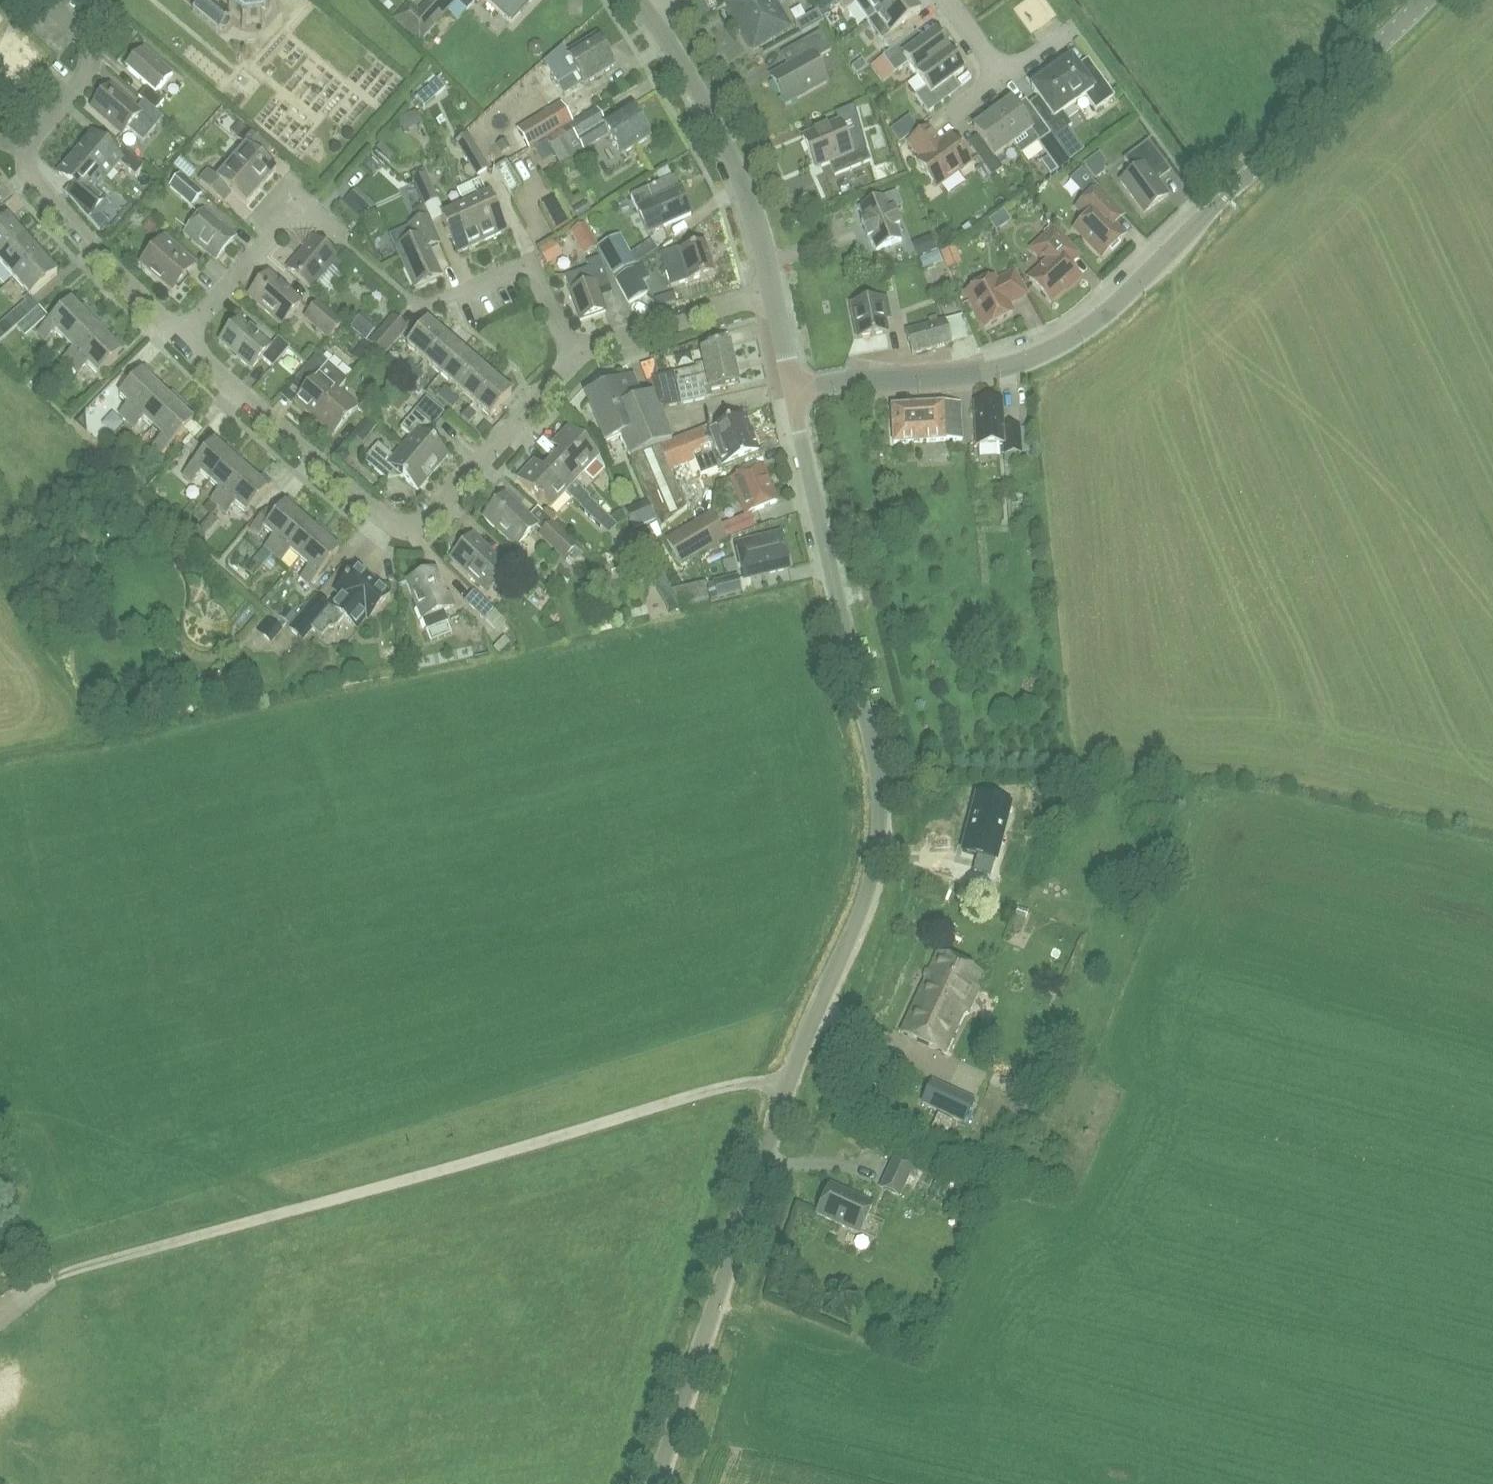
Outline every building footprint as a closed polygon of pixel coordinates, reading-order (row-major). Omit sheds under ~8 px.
[(192,11),(219,33),(233,16),(243,24),(240,28),(243,30),(246,26),(259,24),(262,28),(265,26),(263,22),(271,12),(276,13),(277,10),(273,8),(272,0),(201,0),(192,11)] [(419,11),(409,2),(394,19),(419,43),(434,27),(456,2),(455,0),(428,0),(419,11)] [(467,9),(476,0),(457,0),(467,9)] [(511,23),(520,14),(517,10),(527,0),(486,0),(511,23)] [(754,48),(788,28),(774,4),(780,0),(731,0),(731,1),(727,3),(754,48)] [(876,16),(898,0),(839,0),(845,10),(855,3),(868,21),(876,15),(876,16)] [(911,0),(898,0),(876,16),(890,35),(882,40),(890,50),(910,35),(903,25),(920,13),(911,0)] [(812,19),(823,11),(815,1),(805,9),(812,19)] [(770,76),(786,104),(826,82),(815,60),(830,51),(820,32),(790,49),(797,61),(770,76)] [(917,76),(949,52),(935,33),(912,49),(905,39),(882,56),(895,73),(908,63),(917,76)] [(615,66),(597,35),(565,54),(571,64),(565,68),(563,65),(550,73),(564,97),(578,89),(573,80),(579,76),(584,85),(615,66)] [(173,74),(143,48),(126,68),(148,87),(139,96),(155,110),(164,100),(156,93),(173,74)] [(963,71),(949,52),(917,76),(925,88),(915,95),(928,113),(951,96),(943,86),(963,71)] [(1071,58),(1051,73),(1073,104),(1085,96),(1095,110),(1114,96),(1098,73),(1087,81),(1071,58)] [(422,84),(429,93),(446,80),(438,71),(422,84)] [(1062,112),(1073,104),(1051,73),(1031,87),(1048,110),(1038,117),(1050,134),(1053,138),(1072,125),(1062,112)] [(110,87),(91,108),(123,135),(128,128),(144,141),(156,127),(110,87)] [(1050,134),(1038,117),(1036,115),(1025,122),(1011,102),(992,115),(1013,144),(1031,131),(1039,142),(1050,134)] [(427,103),(408,111),(412,121),(431,113),(427,103)] [(899,117),(909,127),(923,114),(914,104),(899,117)] [(650,137),(631,106),(604,122),(596,109),(546,140),(559,163),(608,133),(621,155),(650,137)] [(528,148),(571,122),(562,108),(520,134),(528,148)] [(995,158),(1013,144),(992,115),(973,129),(988,149),(978,157),(992,176),(1002,169),(995,158)] [(870,161),(860,138),(848,143),(839,122),(802,137),(815,169),(830,163),(835,175),(870,161)] [(239,155),(232,164),(261,189),(276,172),(255,154),(263,145),(239,124),(231,133),(243,144),(236,153),(239,155)] [(929,127),(908,142),(920,160),(918,161),(937,186),(969,162),(951,137),(941,145),(929,127)] [(92,134),(76,154),(104,179),(119,161),(136,176),(144,165),(125,149),(118,156),(92,134)] [(455,142),(476,177),(489,168),(468,134),(455,142)] [(137,139),(128,148),(143,161),(151,152),(137,139)] [(1165,163),(1148,141),(1123,159),(1133,172),(1120,181),(1143,213),(1168,195),(1152,173),(1165,163)] [(512,149),(502,154),(514,177),(523,172),(512,149)] [(1080,173),(1092,161),(1080,149),(1068,162),(1080,173)] [(95,190),(104,179),(76,154),(59,174),(77,189),(70,198),(88,219),(99,207),(95,204),(102,196),(95,190)] [(261,189),(232,164),(217,181),(208,173),(200,182),(218,197),(225,188),(246,206),(261,189)] [(497,172),(449,185),(453,199),(501,186),(497,172)] [(169,187),(192,206),(203,193),(180,174),(169,187)] [(412,180),(424,206),(438,200),(427,174),(412,180)] [(653,205),(663,227),(690,214),(674,177),(631,196),(638,212),(653,205)] [(1106,217),(1116,208),(1096,188),(1086,198),(1096,208),(1074,229),(1102,258),(1124,236),(1106,217)] [(348,202),(367,217),(377,205),(358,190),(348,202)] [(476,194),(462,200),(481,243),(505,232),(489,195),(478,200),(476,194)] [(327,210),(348,227),(358,216),(337,198),(327,210)] [(860,207),(876,250),(900,240),(884,198),(860,207)] [(481,243),(462,200),(462,201),(465,206),(441,217),(458,253),(481,243)] [(216,259),(235,238),(205,212),(186,233),(216,259)] [(397,248),(414,287),(440,275),(428,247),(440,242),(428,216),(409,224),(415,239),(397,248)] [(25,237),(8,218),(0,224),(0,259),(25,237)] [(572,231),(584,254),(597,247),(584,224),(572,231)] [(560,226),(544,236),(555,256),(572,246),(560,226)] [(1062,257),(1073,248),(1054,227),(1043,237),(1058,253),(1029,280),(1049,302),(1078,276),(1079,277),(1080,277),(1062,257)] [(931,250),(946,244),(940,228),(925,233),(931,250)] [(948,237),(953,252),(968,247),(963,232),(948,237)] [(41,255),(25,237),(0,259),(0,263),(14,279),(41,255)] [(613,276),(634,264),(629,255),(619,237),(598,248),(613,276)] [(337,259),(314,239),(287,269),(310,289),(330,267),(339,274),(345,267),(336,259),(337,259)] [(140,268),(170,294),(194,267),(163,240),(140,268)] [(703,244),(681,251),(680,247),(659,254),(670,287),(690,280),(690,281),(713,273),(703,244)] [(58,274),(41,255),(14,279),(28,295),(31,297),(58,274)] [(589,269),(565,278),(580,320),(605,311),(597,289),(608,285),(598,259),(587,263),(589,269)] [(615,279),(628,304),(647,293),(634,269),(615,279)] [(1008,305),(1026,294),(1014,272),(995,282),(993,278),(966,292),(985,327),(1012,313),(1008,305)] [(282,325),(301,302),(268,274),(248,297),(282,325)] [(39,308),(40,307),(31,297),(28,295),(21,301),(24,304),(0,325),(0,342),(15,329),(39,308)] [(885,298),(852,305),(858,338),(886,333),(884,320),(889,319),(885,298)] [(65,340),(91,314),(84,307),(81,310),(71,301),(38,332),(45,340),(55,330),(65,340)] [(343,323),(318,301),(304,318),(328,339),(343,323)] [(24,338),(47,318),(39,308),(15,329),(24,338)] [(71,366),(104,334),(95,325),(99,322),(91,314),(65,340),(73,349),(64,359),(71,366)] [(384,355),(406,329),(392,317),(370,343),(384,355)] [(272,347),(238,319),(219,343),(252,369),(261,357),(273,367),(289,347),(279,339),(272,347)] [(905,331),(912,354),(951,343),(945,320),(905,331)] [(423,360),(444,335),(428,321),(407,346),(423,360)] [(647,349),(650,360),(706,344),(702,333),(647,349)] [(113,344),(104,334),(71,366),(78,373),(88,364),(97,374),(124,348),(117,340),(113,344)] [(351,335),(339,345),(351,359),(363,348),(351,335)] [(440,375),(461,350),(444,335),(423,360),(440,375)] [(705,392),(738,385),(729,346),(700,352),(703,363),(695,365),(696,368),(673,373),(674,376),(658,380),(664,409),(706,399),(705,392)] [(457,389),(478,364),(461,350),(440,375),(457,389)] [(314,419),(347,379),(316,354),(295,380),(305,388),(294,402),(314,419)] [(408,378),(415,369),(408,363),(400,372),(405,376),(408,378)] [(468,409),(494,378),(478,364),(457,389),(473,403),(468,409)] [(126,422),(160,388),(150,378),(154,375),(146,367),(132,381),(125,374),(104,395),(112,403),(120,395),(130,404),(119,415),(126,422)] [(423,376),(415,369),(408,378),(416,385),(418,382),(423,376)] [(652,394),(641,399),(632,376),(587,395),(606,442),(621,436),(623,442),(645,433),(665,425),(652,394)] [(511,393),(494,378),(461,417),(469,424),(476,415),(481,409),(490,417),(511,393)] [(348,380),(347,379),(314,419),(334,436),(357,408),(338,392),(348,380)] [(444,403),(452,395),(444,387),(436,397),(444,403)] [(153,427),(179,400),(172,393),(168,397),(160,388),(126,422),(133,429),(144,418),(153,427)] [(460,401),(452,395),(444,403),(452,410),(460,401)] [(425,436),(433,426),(445,413),(427,398),(415,411),(401,428),(411,436),(402,447),(433,473),(448,456),(425,436)] [(1002,399),(974,401),(976,445),(1002,444),(1002,455),(1021,453),(1019,426),(1003,427),(1002,399)] [(187,407),(179,400),(153,427),(163,436),(153,446),(161,453),(193,420),(183,411),(187,407)] [(359,407),(357,409),(367,417),(368,418),(376,409),(365,400),(359,407)] [(962,440),(960,402),(891,406),(893,443),(962,440)] [(705,428),(672,441),(681,465),(697,459),(703,474),(758,453),(744,416),(707,431),(705,428)] [(671,469),(681,465),(672,441),(665,425),(645,433),(623,442),(630,458),(648,501),(626,510),(634,530),(656,520),(660,530),(686,508),(671,469)] [(560,452),(552,461),(574,482),(574,481),(599,456),(568,427),(552,444),(560,452)] [(210,482),(235,453),(227,447),(224,451),(213,442),(183,476),(191,483),(200,473),(210,482)] [(433,473),(402,447),(393,457),(378,444),(364,460),(387,480),(395,471),(418,491),(433,473)] [(219,507),(249,472),(239,464),(243,460),(235,453),(210,482),(220,490),(211,500),(219,507)] [(583,490),(574,481),(574,482),(552,461),(543,470),(535,462),(519,479),(549,508),(565,492),(580,507),(580,508),(608,534),(616,527),(617,526),(618,525),(589,498),(589,497),(587,495),(583,490)] [(732,479),(745,514),(776,502),(763,467),(732,479)] [(259,481),(249,472),(219,507),(226,513),(235,503),(246,513),(270,484),(262,477),(259,481)] [(517,546),(537,525),(505,494),(483,517),(507,540),(509,538),(517,546)] [(272,555),(304,519),(294,511),(297,507),(289,500),(276,515),(268,508),(249,530),(257,537),(265,528),(275,537),(265,549),(272,555)] [(210,515),(194,535),(204,545),(221,525),(210,515)] [(712,515),(667,541),(681,565),(725,538),(712,515)] [(300,559),(324,531),(317,524),(313,528),(304,519),(272,555),(280,562),(290,551),(300,559)] [(578,545),(552,521),(538,535),(564,560),(577,546),(578,545)] [(332,537),(324,531),(300,559),(310,568),(301,578),(309,585),(339,550),(329,541),(332,537)] [(780,534),(735,544),(744,579),(789,569),(780,534)] [(486,592),(508,569),(473,535),(451,558),(486,592)] [(541,584),(520,563),(509,575),(529,596),(537,588),(541,584)] [(334,591),(339,595),(328,608),(315,597),(288,629),(301,641),(311,629),(321,637),(328,628),(334,628),(344,617),(353,625),(360,625),(366,618),(367,620),(390,593),(357,565),(334,591)] [(436,569),(406,581),(422,620),(422,619),(427,631),(448,622),(444,611),(452,608),(436,569)] [(740,593),(736,576),(714,582),(718,598),(740,593)] [(705,583),(672,591),(681,607),(708,601),(705,583)] [(474,592),(473,591),(464,600),(486,620),(498,631),(507,622),(494,610),(474,592)] [(246,603),(230,621),(240,630),(257,611),(246,603)] [(286,609),(279,617),(288,625),(295,617),(286,609)] [(281,630),(267,619),(256,632),(270,643),(281,630)] [(392,636),(393,651),(405,650),(404,636),(392,636)] [(997,865),(1003,809),(971,805),(965,861),(997,865)] [(978,988),(977,982),(981,972),(938,951),(900,1031),(944,1052),(963,1012),(968,1010),(978,988)] [(947,1088),(931,1081),(921,1102),(937,1109),(947,1088)] [(973,1100),(947,1088),(937,1109),(963,1122),(973,1100)] [(911,1168),(893,1159),(884,1178),(890,1181),(886,1189),(898,1195),(911,1168)] [(847,1191),(830,1183),(816,1212),(859,1232),(872,1203),(856,1196),(856,1197),(846,1192),(847,1191)]
